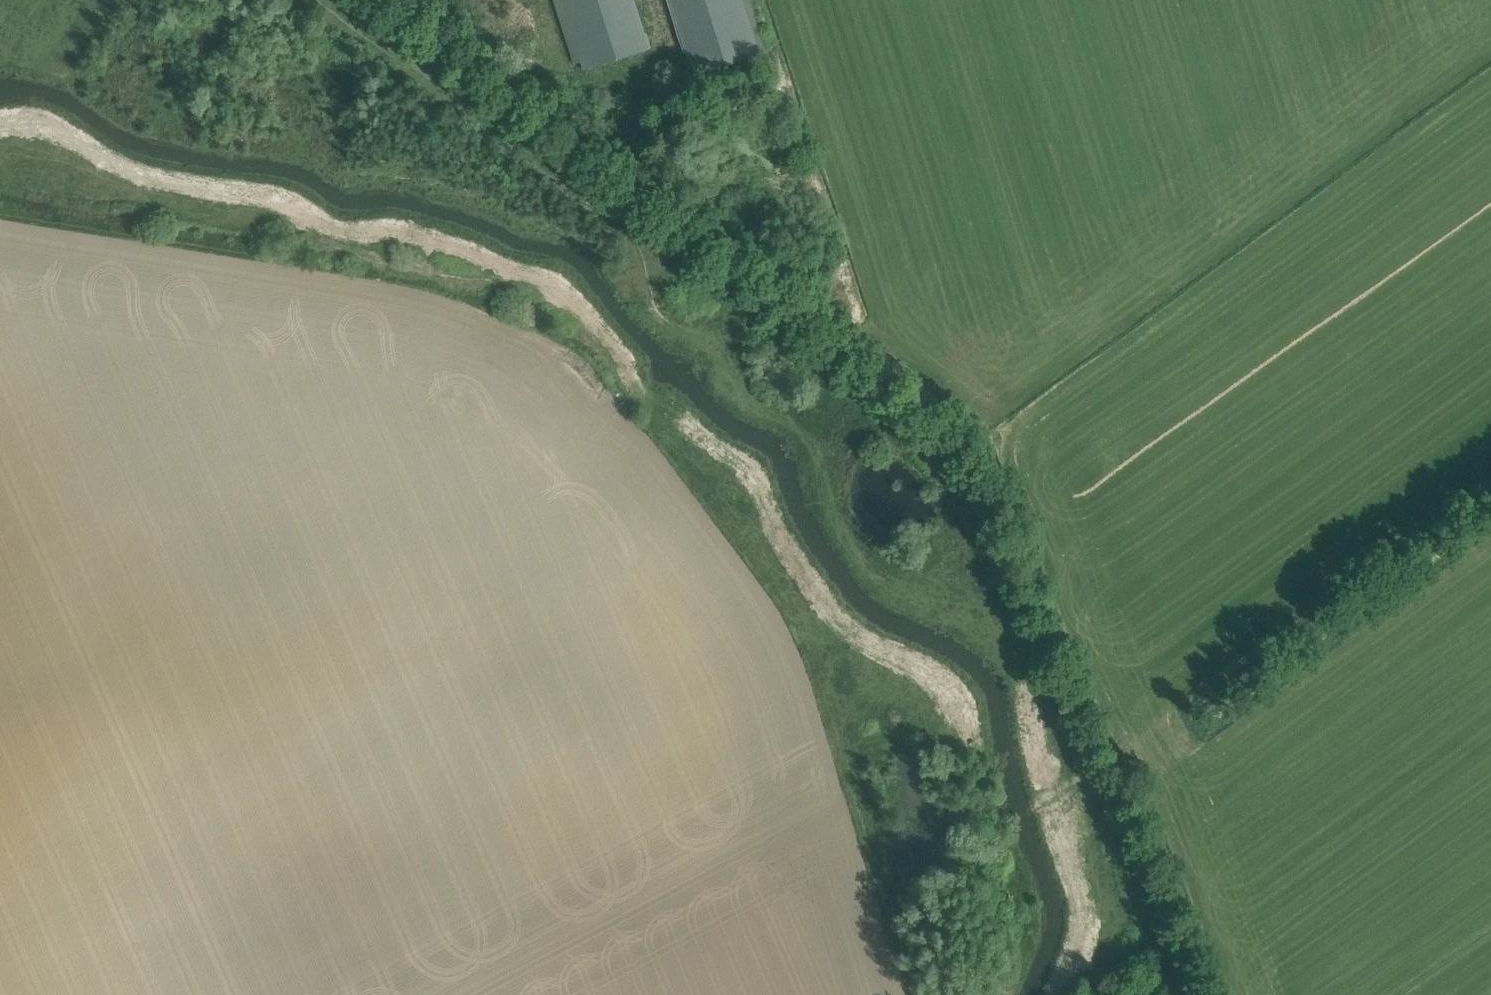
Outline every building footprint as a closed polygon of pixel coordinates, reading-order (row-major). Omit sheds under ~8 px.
[(582,61),(585,70),(650,49),(634,0),(562,0),(582,61)] [(694,75),(759,55),(767,52),(751,0),(670,0),(694,75)]
